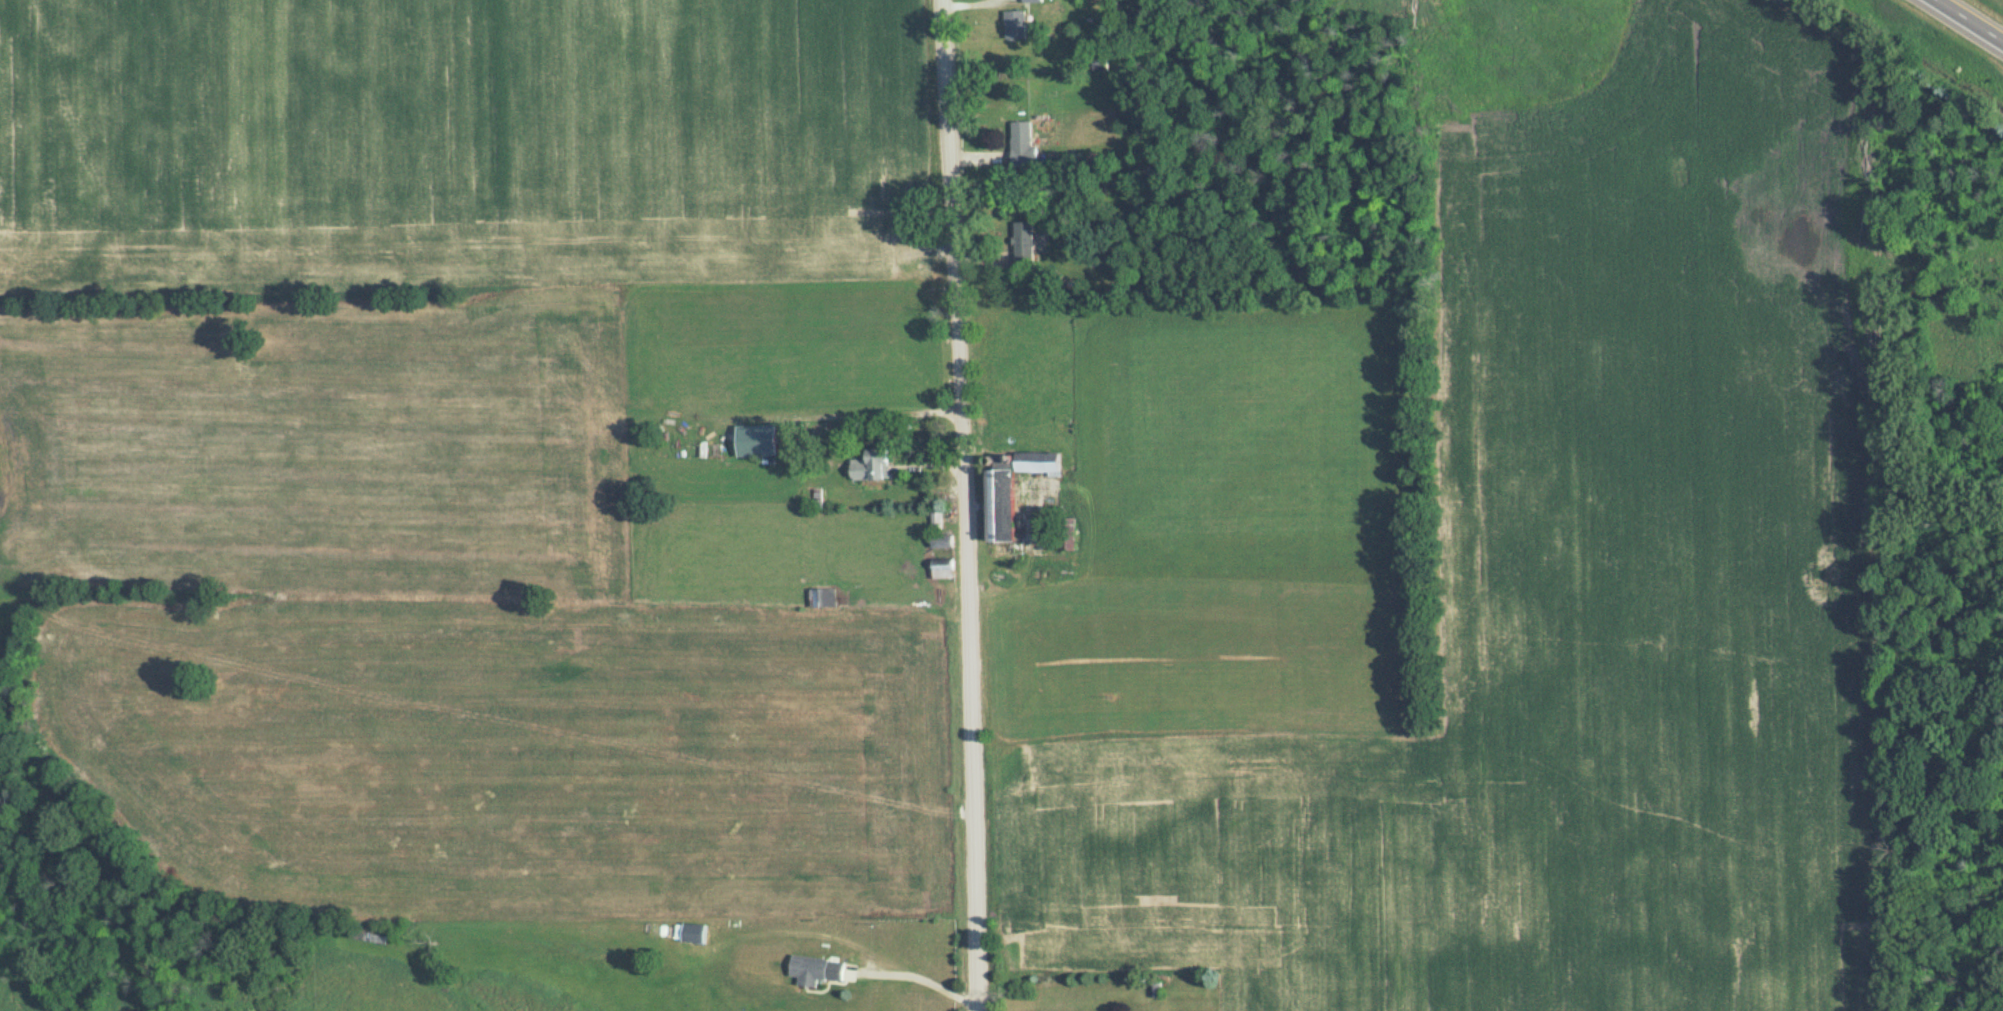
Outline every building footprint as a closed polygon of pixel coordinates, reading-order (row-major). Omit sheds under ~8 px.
[(1005,39),(1026,39),(1026,11),(1005,11),(1005,39)] [(1032,122),(1011,122),(1011,167),(1037,167),(1037,145),(1032,145),(1032,122)] [(1015,221),(1015,265),(1033,265),(1033,221),(1015,221)] [(851,459),(851,479),(887,479),(887,448),(864,448),(864,459),(851,459)] [(1059,471),(1059,451),(1015,451),(1015,471),(1059,471)] [(1013,540),(1012,468),(985,468),(986,541),(1013,540)] [(953,578),(953,560),(932,560),(932,578),(953,578)] [(810,609),(836,608),(836,589),(810,589),(810,609)] [(683,942),(706,942),(706,923),(683,923),(683,942)] [(354,937),(384,945),(386,937),(356,929),(354,937)] [(844,980),(846,961),(793,955),(791,976),(800,976),(799,985),(817,987),(818,978),(844,980)]
